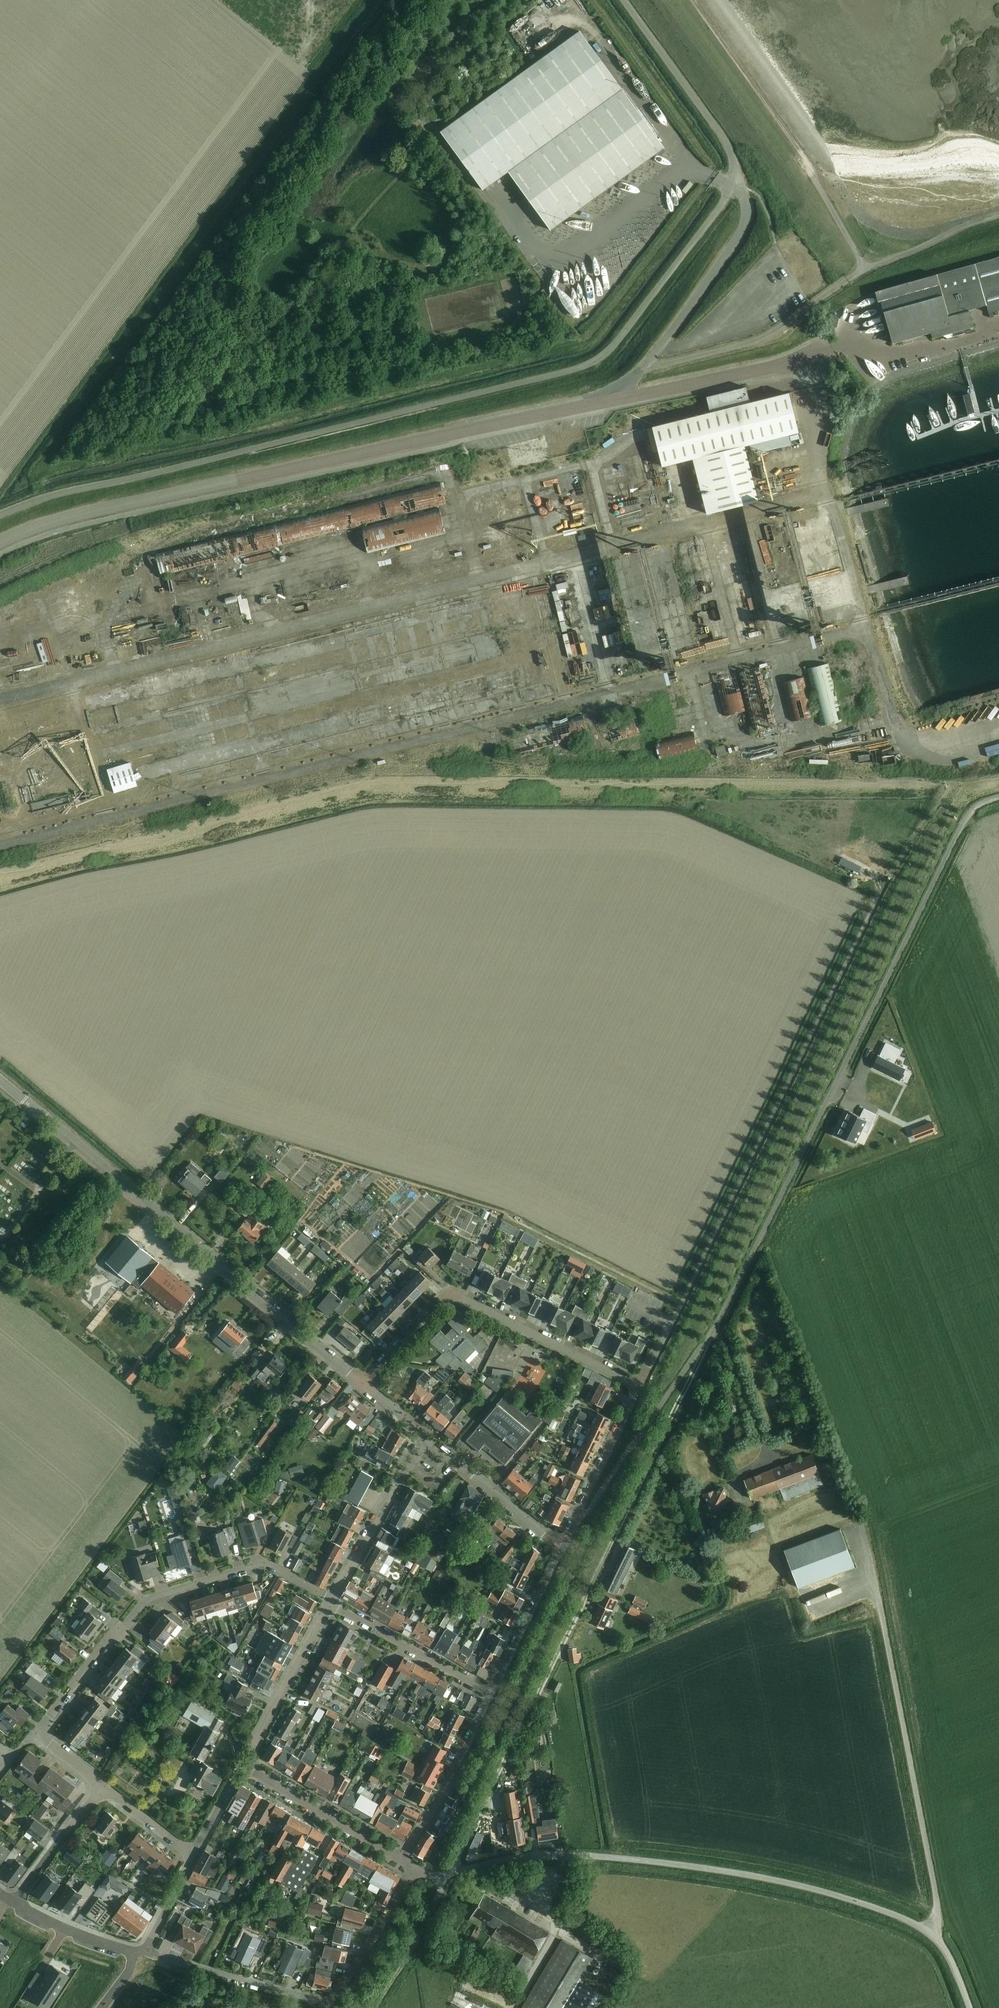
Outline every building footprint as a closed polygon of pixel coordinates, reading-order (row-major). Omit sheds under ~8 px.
[(581,7),(578,0),(568,0),(572,11),(581,7)] [(664,148),(622,89),(580,31),(440,132),(483,190),(508,172),(550,230),(664,148)] [(396,88),(395,96),(401,101),(408,98),(409,90),(403,85),(396,88)] [(690,183),(695,186),(701,175),(696,172),(690,183)] [(877,291),(892,344),(930,333),(932,339),(942,336),(947,339),(959,335),(962,330),(974,327),(969,310),(986,305),(988,313),(998,310),(998,257),(877,291)] [(788,393),(750,403),(746,387),(706,397),(710,413),(653,427),(662,466),(692,459),(706,514),(758,501),(744,446),(749,445),(752,455),(791,445),(788,435),(798,432),(788,393)] [(676,468),(669,470),(671,478),(678,476),(676,468)] [(161,575),(445,503),(440,483),(156,555),(161,575)] [(493,498),(503,497),(502,488),(492,489),(493,498)] [(367,551),(445,531),(440,509),(361,529),(367,551)] [(502,534),(507,533),(501,510),(497,511),(502,534)] [(744,523),(736,525),(765,648),(774,645),(744,523)] [(787,532),(786,525),(779,526),(780,533),(787,532)] [(586,578),(587,584),(585,585),(587,591),(601,588),(598,575),(586,578)] [(233,589),(235,595),(247,592),(245,586),(233,589)] [(237,596),(239,606),(246,605),(244,594),(237,596)] [(171,603),(157,605),(158,611),(172,608),(171,603)] [(237,619),(255,617),(254,607),(236,609),(237,619)] [(605,607),(594,611),(596,617),(607,614),(605,607)] [(690,643),(685,645),(690,657),(694,655),(690,643)] [(80,646),(82,662),(89,661),(86,645),(80,646)] [(842,721),(828,664),(807,669),(822,726),(842,721)] [(738,672),(753,732),(774,726),(759,667),(738,672)] [(715,678),(725,716),(746,711),(736,673),(715,678)] [(782,683),(792,722),(813,717),(803,678),(782,683)] [(620,706),(602,710),(605,720),(622,715),(620,706)] [(594,709),(519,726),(523,743),(598,726),(594,709)] [(635,714),(606,721),(612,742),(640,735),(635,714)] [(75,735),(77,740),(85,737),(82,732),(75,735)] [(694,733),(655,743),(659,760),(698,751),(694,733)] [(726,747),(737,744),(735,735),(724,737),(726,747)] [(897,735),(859,735),(859,745),(897,745),(897,735)] [(854,750),(854,738),(841,737),(841,749),(854,750)] [(724,745),(715,748),(717,756),(727,754),(724,745)] [(143,750),(120,755),(124,779),(148,775),(143,750)] [(878,1056),(872,1067),(899,1081),(905,1069),(893,1063),(900,1050),(886,1043),(880,1056),(878,1056)] [(843,1121),(837,1135),(855,1144),(862,1130),(865,1123),(866,1121),(871,1123),(876,1115),(864,1109),(860,1117),(848,1111),(843,1121)] [(932,1122),(918,1127),(921,1137),(936,1132),(932,1122)] [(59,1159),(63,1163),(72,1155),(68,1151),(59,1159)] [(275,1162),(265,1173),(272,1179),(282,1169),(275,1162)] [(201,1179),(196,1175),(200,1170),(191,1163),(181,1174),(186,1178),(182,1182),(188,1188),(189,1187),(197,1194),(205,1183),(207,1185),(212,1180),(205,1174),(201,1179)] [(252,1170),(257,1175),(261,1171),(255,1166),(252,1170)] [(223,1167),(214,1177),(221,1183),(230,1173),(223,1167)] [(264,1189),(271,1179),(265,1174),(257,1183),(264,1189)] [(246,1217),(256,1205),(256,1204),(257,1203),(250,1197),(249,1199),(246,1197),(240,1204),(236,1209),(246,1217)] [(494,1213),(498,1202),(492,1200),(489,1211),(494,1213)] [(478,1226),(486,1210),(478,1206),(469,1222),(478,1226)] [(264,1219),(261,1223),(251,1215),(246,1221),(245,1220),(237,1229),(254,1243),(261,1234),(262,1234),(270,1223),(264,1219)] [(514,1227),(511,1233),(517,1236),(521,1230),(514,1227)] [(314,1235),(306,1228),(303,1231),(312,1238),(314,1235)] [(302,1242),(305,1238),(301,1234),(297,1238),(302,1242)] [(127,1237),(107,1261),(131,1282),(132,1282),(145,1292),(148,1289),(176,1313),(194,1292),(127,1237)] [(546,1247),(549,1239),(544,1237),(541,1245),(546,1247)] [(306,1246),(310,1241),(305,1238),(302,1242),(306,1246)] [(460,1249),(464,1240),(460,1238),(455,1247),(460,1249)] [(325,1241),(321,1246),(327,1251),(331,1246),(325,1241)] [(420,1250),(416,1253),(407,1244),(402,1248),(412,1258),(422,1268),(426,1264),(431,1268),(440,1259),(429,1248),(423,1253),(420,1250)] [(471,1244),(467,1252),(471,1255),(472,1253),(476,1255),(480,1248),(471,1244)] [(511,1246),(508,1250),(514,1255),(517,1251),(511,1246)] [(277,1271),(287,1259),(277,1251),(267,1263),(277,1271)] [(459,1270),(465,1257),(454,1251),(447,1264),(459,1270)] [(325,1262),(329,1257),(324,1253),(320,1258),(325,1262)] [(570,1256),(566,1264),(582,1272),(586,1264),(570,1256)] [(465,1257),(459,1270),(470,1276),(477,1262),(465,1257)] [(286,1279),(296,1267),(287,1259),(277,1271),(286,1279)] [(392,1263),(397,1267),(401,1263),(397,1259),(392,1263)] [(393,1271),(397,1267),(392,1263),(388,1267),(393,1271)] [(587,1266),(584,1272),(591,1275),(594,1269),(587,1266)] [(296,1287),(306,1275),(296,1267),(286,1279),(296,1287)] [(492,1294),(500,1278),(490,1273),(491,1271),(484,1268),(475,1287),(481,1290),(482,1289),(481,1289),(482,1288),(492,1294)] [(343,1279),(348,1273),(344,1269),(339,1276),(343,1279)] [(411,1281),(422,1292),(431,1283),(420,1271),(411,1281)] [(385,1280),(389,1276),(384,1272),(380,1275),(385,1280)] [(512,1293),(520,1278),(512,1274),(508,1281),(500,1278),(492,1294),(504,1299),(508,1290),(512,1292),(512,1293)] [(306,1275),(296,1287),(306,1295),(316,1283),(306,1275)] [(375,1280),(379,1285),(383,1280),(379,1276),(375,1280)] [(531,1293),(524,1289),(528,1281),(520,1278),(512,1293),(513,1293),(516,1294),(512,1303),(523,1309),(531,1293)] [(375,1289),(379,1285),(375,1280),(371,1285),(375,1289)] [(414,1301),(422,1292),(411,1281),(402,1289),(414,1301)] [(617,1282),(613,1290),(620,1293),(624,1285),(617,1282)] [(383,1297),(387,1293),(382,1288),(378,1292),(383,1297)] [(405,1309),(414,1301),(402,1289),(394,1298),(405,1309)] [(354,1300),(346,1294),(341,1300),(331,1291),(318,1306),(329,1315),(335,1307),(342,1314),(354,1300)] [(539,1319),(548,1300),(542,1297),(542,1298),(531,1293),(523,1309),(534,1315),(533,1315),(533,1316),(539,1319)] [(358,1298),(362,1302),(366,1298),(362,1294),(358,1298)] [(362,1302),(358,1298),(354,1302),(365,1313),(368,1310),(366,1307),(362,1302)] [(396,1318),(405,1309),(394,1298),(385,1307),(396,1318)] [(556,1325),(564,1309),(554,1304),(554,1303),(548,1300),(539,1319),(545,1322),(545,1321),(545,1320),(556,1325)] [(154,1311),(162,1317),(166,1312),(158,1305),(154,1311)] [(576,1324),(583,1309),(575,1305),(572,1313),(564,1309),(556,1325),(567,1331),(572,1322),(575,1324),(576,1324)] [(388,1327),(396,1318),(385,1307),(376,1316),(388,1327)] [(587,1341),(595,1324),(587,1321),(591,1313),(583,1309),(576,1324),(580,1326),(575,1335),(587,1341)] [(487,1346),(482,1341),(476,1335),(473,1338),(466,1331),(472,1324),(458,1311),(448,1322),(453,1327),(446,1335),(440,1330),(430,1341),(443,1353),(436,1360),(445,1368),(449,1364),(455,1369),(457,1369),(460,1366),(466,1372),(473,1372),(474,1367),(466,1359),(476,1349),(480,1353),(487,1346)] [(379,1336),(388,1327),(376,1316),(367,1325),(379,1336)] [(164,1317),(157,1319),(159,1327),(166,1324),(164,1317)] [(341,1318),(337,1323),(341,1327),(346,1322),(341,1318)] [(180,1322),(173,1331),(176,1334),(183,1325),(180,1322)] [(220,1334),(219,1335),(235,1348),(231,1353),(237,1358),(250,1342),(244,1338),(246,1335),(230,1322),(220,1334)] [(602,1350),(612,1331),(606,1328),(605,1330),(595,1324),(587,1341),(598,1346),(597,1347),(596,1347),(602,1350)] [(352,1350),(361,1340),(345,1327),(340,1332),(338,1330),(335,1334),(337,1336),(336,1337),(352,1350)] [(169,1328),(162,1333),(168,1341),(175,1335),(169,1328)] [(183,1331),(169,1348),(176,1353),(187,1362),(192,1355),(182,1346),(190,1336),(183,1331)] [(510,1335),(520,1344),(524,1340),(514,1331),(510,1335)] [(627,1341),(619,1336),(617,1336),(618,1334),(612,1331),(602,1350),(608,1353),(608,1352),(619,1357),(627,1341)] [(627,1341),(619,1357),(630,1363),(635,1354),(639,1356),(643,1348),(647,1341),(639,1337),(635,1345),(627,1341)] [(163,1364),(170,1355),(166,1351),(158,1360),(163,1364)] [(285,1368),(287,1365),(275,1355),(261,1371),(255,1366),(248,1374),(254,1378),(257,1374),(265,1380),(270,1373),(276,1378),(279,1375),(281,1376),(287,1369),(285,1368)] [(501,1359),(500,1367),(520,1370),(522,1362),(501,1359)] [(423,1386),(431,1377),(433,1379),(437,1375),(442,1380),(447,1375),(442,1370),(428,1368),(406,1395),(412,1400),(413,1399),(419,1404),(421,1402),(425,1405),(434,1395),(423,1386)] [(493,1368),(492,1375),(513,1378),(514,1371),(493,1368)] [(585,1368),(582,1375),(590,1379),(593,1372),(585,1368)] [(590,1379),(588,1383),(595,1386),(595,1387),(597,1388),(591,1401),(603,1407),(611,1388),(600,1383),(603,1376),(593,1372),(590,1379)] [(463,1385),(469,1378),(470,1376),(465,1373),(458,1381),(463,1385)] [(308,1401),(321,1384),(310,1374),(296,1391),(308,1401)] [(496,1392),(507,1379),(489,1377),(484,1382),(496,1392)] [(469,1378),(463,1385),(468,1389),(474,1382),(469,1378)] [(331,1399),(341,1387),(332,1379),(318,1396),(321,1398),(327,1403),(331,1398),(331,1399)] [(236,1380),(231,1386),(238,1391),(243,1385),(236,1380)] [(479,1381),(470,1391),(474,1393),(482,1384),(479,1381)] [(281,1395),(275,1389),(273,1392),(277,1395),(273,1399),(276,1401),(281,1395)] [(351,1415),(361,1403),(352,1395),(351,1396),(349,1394),(338,1408),(344,1413),(346,1411),(351,1415)] [(431,1423),(448,1402),(451,1399),(446,1395),(438,1404),(435,1401),(422,1415),(431,1423)] [(531,1411),(527,1416),(503,1396),(498,1402),(499,1402),(497,1404),(482,1421),(483,1421),(480,1425),(479,1424),(465,1441),(479,1452),(486,1444),(491,1448),(488,1451),(505,1466),(515,1454),(514,1454),(517,1450),(532,1433),(531,1433),(533,1431),(533,1432),(539,1426),(538,1425),(542,1420),(531,1411)] [(571,1397),(565,1404),(569,1407),(575,1400),(571,1397)] [(210,1411),(217,1401),(214,1399),(207,1409),(210,1411)] [(214,1414),(221,1404),(217,1401),(210,1411),(214,1414)] [(448,1402),(431,1423),(440,1430),(452,1416),(448,1412),(453,1406),(448,1402)] [(361,1403),(351,1415),(349,1418),(359,1425),(370,1411),(361,1403)] [(584,1411),(593,1415),(596,1407),(587,1403),(584,1411)] [(290,1417),(295,1421),(303,1412),(298,1408),(290,1417)] [(309,1408),(305,1413),(311,1418),(315,1413),(309,1408)] [(462,1409),(443,1432),(452,1440),(464,1426),(459,1422),(466,1413),(462,1409)] [(542,1419),(548,1423),(556,1414),(550,1409),(542,1419)] [(561,1423),(565,1413),(560,1410),(557,1416),(555,1415),(553,1420),(555,1420),(561,1423)] [(579,1411),(576,1417),(584,1421),(587,1415),(579,1411)] [(592,1424),(605,1431),(610,1419),(598,1412),(592,1424)] [(326,1414),(316,1427),(323,1433),(334,1420),(326,1414)] [(369,1425),(374,1429),(375,1428),(373,1426),(375,1424),(376,1425),(381,1419),(376,1416),(372,1421),(369,1425)] [(553,1420),(549,1427),(554,1429),(558,1423),(553,1420)] [(273,1421),(255,1446),(259,1449),(277,1424),(273,1421)] [(589,1430),(582,1426),(574,1422),(571,1428),(579,1432),(586,1435),(599,1442),(605,1431),(592,1424),(589,1430)] [(375,1430),(374,1429),(369,1425),(365,1430),(372,1435),(375,1430)] [(319,1432),(313,1428),(310,1432),(315,1436),(319,1432)] [(576,1437),(579,1432),(571,1428),(569,1434),(576,1437)] [(387,1438),(400,1446),(404,1438),(392,1429),(387,1438)] [(204,1449),(214,1434),(209,1430),(199,1445),(204,1449)] [(539,1440),(545,1445),(550,1439),(543,1434),(539,1440)] [(594,1453),(599,1442),(586,1435),(581,1447),(594,1453)] [(571,1436),(567,1445),(575,1448),(579,1439),(571,1436)] [(395,1455),(400,1446),(387,1438),(382,1447),(395,1455)] [(544,1446),(536,1441),(531,1448),(539,1453),(544,1446)] [(561,1450),(568,1454),(570,1449),(563,1445),(561,1450)] [(589,1464),(594,1453),(581,1447),(576,1458),(589,1464)] [(388,1469),(394,1457),(378,1449),(375,1455),(364,1449),(360,1456),(376,1465),(377,1463),(388,1469)] [(565,1460),(568,1454),(561,1450),(558,1456),(565,1460)] [(525,1452),(519,1459),(523,1463),(529,1456),(525,1452)] [(779,1487),(779,1489),(783,1499),(821,1484),(809,1454),(743,1480),(750,1498),(779,1487)] [(231,1473),(240,1461),(234,1456),(225,1468),(231,1473)] [(583,1476),(589,1464),(576,1458),(570,1469),(583,1476)] [(551,1479),(558,1482),(559,1478),(552,1475),(556,1466),(549,1463),(548,1466),(546,1470),(543,1476),(551,1479)] [(512,1491),(523,1478),(518,1473),(522,1468),(518,1464),(502,1483),(512,1491)] [(301,1475),(298,1466),(289,1468),(289,1470),(283,1472),(280,1476),(286,1479),(301,1475)] [(213,1476),(217,1471),(211,1467),(208,1472),(213,1476)] [(355,1483),(366,1490),(373,1477),(362,1470),(355,1483)] [(561,1484),(576,1491),(581,1480),(566,1473),(561,1484)] [(523,1478),(512,1491),(522,1499),(537,1480),(533,1476),(528,1482),(523,1478)] [(173,1479),(164,1481),(169,1496),(177,1494),(173,1479)] [(337,1482),(332,1491),(338,1494),(343,1485),(337,1482)] [(358,1505),(366,1490),(355,1483),(349,1495),(347,1499),(358,1505)] [(571,1501),(576,1491),(561,1484),(556,1495),(571,1501)] [(470,1519),(483,1498),(484,1496),(468,1486),(453,1511),(460,1515),(461,1513),(470,1519)] [(419,1507),(421,1508),(422,1508),(424,1504),(430,1507),(434,1501),(410,1488),(405,1498),(420,1506),(419,1507)] [(711,1491),(703,1494),(711,1515),(719,1511),(721,1516),(735,1511),(730,1500),(727,1501),(722,1488),(712,1492),(711,1491)] [(312,1505),(315,1499),(310,1497),(307,1502),(312,1505)] [(419,1507),(420,1506),(405,1498),(402,1502),(404,1503),(399,1511),(398,1510),(391,1523),(400,1528),(396,1536),(404,1543),(408,1535),(405,1533),(413,1518),(419,1507)] [(529,1499),(524,1506),(528,1510),(534,1503),(529,1499)] [(550,1509),(564,1515),(568,1505),(555,1499),(550,1509)] [(343,1512),(347,1514),(360,1520),(365,1511),(352,1504),(352,1505),(348,1503),(343,1512)] [(559,1525),(564,1515),(550,1509),(548,1514),(543,1510),(540,1514),(545,1519),(559,1525)] [(772,1510),(757,1516),(759,1522),(774,1516),(772,1510)] [(306,1513),(302,1521),(307,1523),(311,1516),(306,1513)] [(273,1514),(270,1520),(275,1523),(278,1517),(273,1514)] [(355,1530),(360,1520),(347,1514),(342,1523),(355,1530)] [(288,1516),(285,1526),(294,1529),(297,1519),(288,1516)] [(238,1524),(246,1547),(260,1543),(258,1535),(267,1532),(262,1519),(247,1523),(246,1521),(238,1524)] [(494,1542),(507,1526),(497,1519),(488,1531),(495,1537),(494,1538),(492,1537),(490,1539),(492,1541),(492,1540),(494,1542)] [(145,1520),(138,1522),(141,1530),(148,1528),(145,1520)] [(479,1537),(486,1529),(489,1525),(485,1521),(474,1534),(479,1537)] [(763,1521),(745,1528),(748,1533),(765,1527),(763,1521)] [(306,1528),(312,1531),(315,1525),(309,1522),(306,1528)] [(336,1532),(350,1539),(354,1532),(340,1524),(336,1532)] [(209,1535),(215,1557),(230,1552),(227,1542),(234,1540),(233,1537),(230,1527),(230,1526),(223,1529),(224,1531),(209,1535)] [(507,1526),(494,1542),(496,1543),(499,1540),(506,1546),(516,1534),(507,1526)] [(376,1537),(393,1547),(395,1545),(393,1543),(396,1537),(391,1532),(382,1527),(376,1537)] [(280,1528),(270,1547),(282,1554),(287,1545),(292,1548),(298,1537),(292,1534),(280,1528)] [(854,1565),(840,1528),(783,1550),(798,1588),(854,1565)] [(303,1532),(299,1540),(305,1543),(309,1535),(303,1532)] [(346,1547),(350,1539),(336,1532),(332,1539),(346,1547)] [(457,1534),(453,1541),(457,1543),(461,1537),(457,1534)] [(170,1544),(178,1568),(192,1564),(190,1556),(196,1554),(191,1538),(170,1544)] [(513,1551),(512,1550),(519,1541),(515,1538),(499,1558),(505,1562),(513,1551)] [(465,1546),(472,1550),(476,1545),(469,1540),(465,1546)] [(298,1555),(304,1544),(298,1541),(292,1553),(298,1555)] [(325,1555),(338,1562),(345,1548),(332,1542),(325,1555)] [(368,1553),(384,1562),(388,1554),(396,1559),(400,1552),(389,1546),(386,1551),(373,1543),(368,1553)] [(615,1595),(632,1560),(636,1550),(623,1544),(602,1589),(615,1595)] [(439,1559),(444,1549),(434,1545),(429,1554),(439,1559)] [(528,1575),(539,1552),(530,1545),(522,1562),(512,1557),(508,1565),(514,1568),(518,1570),(528,1575)] [(130,1558),(137,1581),(152,1576),(150,1569),(159,1566),(155,1552),(146,1555),(145,1553),(130,1558)] [(304,1553),(301,1559),(310,1563),(313,1558),(304,1553)] [(379,1571),(384,1562),(368,1553),(362,1562),(379,1571)] [(338,1562),(325,1555),(318,1568),(331,1575),(338,1562)] [(421,1565),(431,1571),(436,1562),(426,1555),(423,1561),(421,1565)] [(462,1559),(456,1555),(453,1561),(459,1564),(462,1559)] [(296,1571),(302,1560),(296,1556),(290,1567),(296,1571)] [(441,1566),(448,1571),(452,1566),(445,1561),(441,1566)] [(331,1575),(318,1568),(316,1567),(315,1569),(316,1570),(313,1576),(318,1578),(315,1583),(324,1588),(331,1575)] [(528,1575),(518,1570),(514,1568),(507,1581),(521,1589),(528,1575)] [(126,1590),(119,1585),(123,1580),(110,1570),(106,1575),(99,1584),(104,1588),(104,1589),(118,1600),(126,1590)] [(372,1576),(383,1582),(387,1576),(375,1570),(372,1576)] [(436,1571),(432,1577),(440,1582),(444,1575),(436,1571)] [(286,1598),(290,1591),(293,1586),(278,1578),(272,1590),(286,1598)] [(395,1585),(387,1581),(384,1585),(392,1589),(395,1585)] [(242,1585),(247,1600),(257,1597),(257,1599),(261,1597),(259,1590),(255,1591),(252,1582),(242,1585)] [(354,1605),(363,1589),(350,1582),(341,1597),(354,1605)] [(464,1590),(455,1584),(451,1591),(460,1596),(464,1590)] [(248,1605),(247,1600),(242,1585),(232,1588),(236,1604),(238,1608),(248,1605)] [(94,1601),(100,1591),(94,1588),(88,1597),(94,1601)] [(238,1608),(236,1604),(232,1588),(221,1592),(226,1607),(227,1612),(238,1608)] [(644,1588),(642,1593),(655,1597),(656,1592),(644,1588)] [(363,1589),(354,1605),(366,1612),(375,1596),(363,1589)] [(277,1593),(272,1590),(266,1602),(271,1604),(277,1593)] [(491,1593),(487,1599),(504,1610),(515,1617),(524,1599),(506,1590),(501,1599),(491,1593)] [(216,1610),(226,1607),(221,1592),(211,1595),(216,1610)] [(603,1628),(611,1610),(614,1602),(620,1605),(621,1602),(601,1592),(596,1603),(598,1604),(590,1622),(603,1628)] [(317,1601),(303,1594),(297,1604),(311,1611),(317,1601)] [(462,1599),(472,1605),(475,1600),(465,1594),(462,1599)] [(205,1613),(216,1610),(211,1595),(201,1598),(205,1613)] [(647,1602),(636,1596),(632,1603),(644,1608),(647,1602)] [(377,1618),(387,1602),(378,1597),(368,1613),(377,1618)] [(195,1616),(205,1613),(201,1598),(190,1601),(193,1610),(189,1611),(191,1619),(195,1618),(195,1616)] [(78,1618),(72,1627),(88,1639),(102,1622),(94,1615),(98,1609),(86,1599),(81,1606),(88,1612),(81,1621),(78,1618)] [(471,1611),(473,1608),(461,1600),(456,1606),(469,1614),(471,1611)] [(387,1602),(377,1618),(387,1623),(396,1607),(387,1602)] [(266,1604),(260,1614),(268,1618),(273,1608),(266,1604)] [(310,1613),(297,1606),(293,1604),(288,1614),(305,1623),(310,1613)] [(420,1641),(429,1625),(424,1623),(432,1608),(428,1605),(421,1617),(417,1624),(411,1636),(420,1641)] [(640,1610),(631,1606),(629,1611),(637,1616),(640,1610)] [(471,1611),(479,1616),(481,1613),(473,1608),(471,1611)] [(504,1610),(499,1619),(510,1625),(515,1617),(504,1610)] [(407,1617),(405,1616),(405,1617),(402,1616),(403,1613),(399,1611),(398,1613),(395,1612),(388,1624),(401,1632),(406,1623),(404,1622),(407,1618),(407,1617)] [(155,1622),(170,1633),(178,1624),(180,1626),(184,1621),(173,1613),(169,1617),(164,1613),(161,1617),(155,1622)] [(417,1624),(421,1617),(413,1613),(409,1620),(407,1618),(404,1622),(406,1623),(401,1632),(410,1637),(411,1636),(417,1624)] [(444,1628),(451,1616),(447,1614),(440,1625),(444,1628)] [(485,1628),(490,1620),(482,1616),(477,1624),(485,1628)] [(282,1626),(283,1627),(298,1635),(304,1625),(291,1618),(287,1625),(283,1623),(282,1626)] [(259,1627),(266,1631),(270,1623),(263,1619),(259,1627)] [(163,1643),(170,1633),(155,1622),(152,1628),(152,1629),(149,1633),(154,1637),(151,1642),(161,1650),(165,1645),(163,1643)] [(349,1648),(358,1632),(342,1623),(333,1639),(349,1648)] [(429,1625),(420,1641),(430,1646),(438,1633),(430,1628),(432,1624),(430,1623),(429,1625)] [(298,1635),(283,1627),(282,1626),(281,1627),(281,1626),(279,1629),(283,1632),(280,1638),(293,1645),(298,1635)] [(64,1635),(54,1627),(49,1633),(59,1641),(64,1635)] [(238,1647),(248,1630),(244,1628),(240,1634),(235,1635),(238,1647)] [(476,1629),(473,1634),(482,1639),(485,1633),(476,1629)] [(496,1646),(503,1649),(512,1633),(504,1629),(500,1635),(499,1634),(498,1636),(495,1634),(493,1636),(489,1634),(487,1637),(486,1641),(490,1643),(496,1646)] [(293,1645),(280,1638),(266,1631),(256,1650),(258,1651),(283,1664),(293,1645)] [(452,1640),(446,1636),(442,1634),(434,1649),(445,1655),(457,1636),(455,1635),(452,1640)] [(455,1661),(463,1647),(457,1644),(460,1638),(457,1636),(445,1655),(455,1661)] [(196,1639),(191,1644),(196,1648),(200,1643),(196,1639)] [(342,1663),(349,1648),(333,1639),(324,1656),(350,1671),(359,1675),(360,1676),(365,1665),(349,1656),(344,1664),(342,1663)] [(237,1649),(230,1644),(225,1640),(222,1643),(227,1647),(235,1653),(237,1649)] [(478,1642),(477,1641),(475,1640),(470,1649),(464,1645),(463,1647),(455,1661),(464,1666),(472,1653),(478,1642)] [(496,1646),(490,1643),(486,1641),(483,1645),(487,1647),(484,1653),(482,1657),(491,1662),(494,1655),(497,1656),(498,1655),(500,1656),(503,1649),(496,1646)] [(61,1664),(65,1659),(70,1663),(77,1653),(63,1642),(55,1652),(56,1652),(52,1657),(61,1664)] [(140,1659),(133,1668),(133,1669),(138,1673),(150,1658),(134,1645),(134,1646),(130,1651),(140,1659)] [(140,1659),(130,1651),(126,1648),(118,1657),(133,1668),(140,1659)] [(274,1680),(283,1664),(258,1651),(255,1656),(262,1660),(257,1670),(274,1680)] [(484,1653),(482,1652),(479,1657),(472,1653),(464,1666),(473,1672),(482,1657),(484,1653)] [(577,1654),(568,1655),(570,1662),(582,1660),(580,1653),(577,1654)] [(359,1675),(350,1671),(324,1656),(319,1665),(334,1673),(336,1669),(356,1680),(359,1675)] [(133,1669),(133,1668),(118,1657),(111,1667),(125,1678),(133,1669)] [(228,1664),(240,1671),(244,1664),(231,1657),(228,1664)] [(408,1679),(416,1664),(404,1657),(397,1670),(392,1680),(389,1684),(395,1688),(401,1677),(407,1681),(408,1679)] [(487,1669),(491,1662),(482,1657),(473,1672),(488,1680),(492,1672),(487,1669)] [(36,1680),(41,1674),(44,1670),(33,1661),(25,1671),(32,1676),(22,1688),(39,1702),(49,1689),(36,1680)] [(179,1671),(183,1666),(179,1662),(175,1668),(179,1671)] [(383,1663),(372,1683),(386,1690),(389,1684),(392,1680),(397,1670),(383,1663)] [(422,1685),(430,1672),(416,1664),(408,1679),(414,1682),(416,1680),(420,1682),(416,1689),(410,1699),(413,1701),(418,1693),(421,1689),(422,1685)] [(341,1677),(334,1673),(319,1665),(314,1675),(329,1683),(332,1677),(339,1681),(341,1677)] [(118,1687),(125,1678),(111,1667),(104,1676),(118,1687)] [(257,1670),(256,1670),(252,1668),(249,1674),(255,1677),(252,1682),(268,1690),(274,1680),(257,1670)] [(178,1678),(167,1670),(161,1678),(171,1686),(178,1678)] [(421,1689),(418,1693),(424,1697),(429,1689),(433,1691),(441,1678),(430,1672),(422,1685),(421,1689)] [(326,1689),(329,1683),(314,1675),(309,1684),(331,1696),(333,1693),(326,1689)] [(108,1701),(118,1687),(104,1676),(96,1686),(101,1690),(98,1694),(108,1701)] [(437,1704),(440,1699),(449,1683),(441,1678),(433,1691),(432,1692),(438,1695),(436,1696),(434,1700),(436,1701),(435,1703),(437,1704)] [(558,1692),(562,1683),(555,1680),(551,1689),(558,1692)] [(235,1711),(235,1712),(240,1715),(242,1711),(245,1713),(252,1700),(243,1696),(248,1686),(238,1681),(225,1705),(235,1711)] [(329,1700),(331,1696),(309,1684),(304,1694),(319,1702),(322,1696),(329,1700)] [(361,1696),(364,1690),(359,1687),(356,1694),(361,1696)] [(12,1692),(6,1688),(3,1692),(8,1696),(12,1692)] [(476,1697),(461,1690),(457,1698),(461,1700),(459,1704),(470,1710),(476,1697)] [(381,1697),(377,1705),(384,1709),(384,1708),(389,1711),(392,1706),(387,1703),(388,1701),(381,1697)] [(111,1705),(109,1708),(95,1698),(88,1708),(102,1718),(106,1713),(111,1717),(117,1709),(111,1705)] [(353,1708),(334,1698),(332,1703),(346,1711),(344,1714),(348,1716),(353,1708)] [(200,1762),(200,1761),(202,1758),(204,1759),(211,1748),(213,1749),(215,1746),(213,1744),(219,1733),(218,1732),(220,1728),(221,1729),(223,1727),(221,1726),(223,1721),(214,1716),(215,1715),(192,1701),(184,1715),(205,1727),(188,1757),(193,1760),(194,1758),(196,1760),(200,1762)] [(557,1723),(553,1703),(544,1705),(548,1725),(557,1723)] [(10,1730),(19,1719),(23,1723),(30,1714),(20,1706),(16,1710),(8,1704),(0,1715),(0,1716),(3,1719),(0,1723),(0,1730),(7,1735),(10,1730)] [(314,1716),(319,1708),(313,1704),(308,1713),(314,1716)] [(378,1711),(369,1706),(366,1713),(374,1718),(378,1711)] [(95,1728),(102,1718),(88,1708),(80,1717),(95,1728)] [(300,1719),(298,1718),(301,1713),(292,1708),(287,1717),(296,1722),(297,1723),(300,1719)] [(314,1716),(313,1718),(319,1721),(325,1711),(319,1708),(314,1716)] [(395,1710),(393,1714),(402,1719),(406,1713),(396,1708),(395,1710)] [(335,1722),(336,1720),(339,1715),(328,1710),(325,1716),(335,1722)] [(409,1712),(404,1720),(410,1724),(414,1716),(409,1712)] [(445,1731),(454,1736),(463,1716),(455,1712),(445,1731)] [(87,1738),(95,1728),(80,1717),(73,1727),(87,1738)] [(297,1723),(296,1722),(287,1717),(276,1735),(287,1741),(288,1740),(290,1736),(288,1734),(290,1731),(293,1732),(298,1724),(297,1723)] [(332,1728),(342,1732),(346,1725),(336,1720),(335,1722),(332,1728)] [(425,1725),(416,1720),(413,1725),(422,1730),(425,1725)] [(427,1724),(437,1730),(440,1726),(430,1720),(427,1724)] [(536,1740),(541,1728),(533,1724),(527,1736),(536,1740)] [(429,1735),(432,1729),(426,1726),(423,1732),(429,1735)] [(80,1747),(87,1738),(73,1727),(66,1736),(80,1747)] [(454,1736),(445,1731),(441,1730),(436,1740),(449,1746),(454,1736)] [(376,1731),(371,1742),(389,1750),(394,1739),(376,1731)] [(274,1764),(282,1750),(274,1745),(278,1738),(275,1736),(263,1757),(274,1764)] [(283,1770),(292,1754),(294,1750),(292,1749),(290,1753),(286,1750),(290,1744),(289,1743),(290,1742),(288,1740),(287,1741),(282,1750),(274,1764),(283,1770)] [(369,1743),(365,1751),(379,1758),(383,1751),(369,1743)] [(445,1765),(439,1763),(445,1752),(434,1746),(424,1764),(426,1765),(418,1779),(433,1787),(445,1765)] [(313,1761),(306,1757),(310,1750),(307,1749),(304,1753),(301,1760),(292,1776),(302,1782),(312,1767),(310,1766),(313,1761)] [(301,1760),(304,1753),(301,1751),(298,1758),(292,1754),(283,1770),(292,1776),(301,1760)] [(31,1785),(39,1775),(34,1771),(42,1761),(30,1752),(18,1767),(25,1772),(20,1778),(31,1785)] [(203,1763),(200,1761),(200,1762),(196,1760),(189,1772),(196,1776),(194,1778),(195,1779),(193,1781),(200,1784),(199,1786),(204,1789),(213,1794),(214,1791),(215,1791),(221,1781),(220,1781),(222,1777),(211,1771),(213,1768),(204,1763),(203,1763)] [(415,1765),(408,1761),(401,1774),(411,1779),(417,1768),(414,1766),(415,1765)] [(113,1773),(119,1766),(113,1762),(107,1769),(113,1773)] [(304,1783),(315,1790),(327,1796),(337,1779),(315,1766),(304,1783)] [(335,1766),(332,1772),(338,1776),(342,1770),(335,1766)] [(51,1793),(63,1778),(51,1768),(43,1778),(39,1775),(31,1785),(41,1794),(45,1788),(51,1793)] [(340,1773),(327,1797),(338,1803),(351,1779),(340,1773)] [(63,1778),(51,1793),(57,1797),(53,1802),(64,1811),(72,1801),(66,1797),(74,1786),(63,1778)] [(233,1824),(237,1817),(252,1791),(241,1785),(227,1809),(234,1813),(228,1822),(233,1825),(233,1824)] [(351,1810),(360,1794),(365,1786),(363,1785),(362,1787),(361,1786),(356,1794),(347,1789),(339,1804),(351,1810)] [(544,1809),(542,1785),(534,1786),(537,1810),(544,1809)] [(423,1790),(419,1788),(416,1786),(409,1799),(424,1806),(432,1790),(424,1786),(423,1790)] [(509,1832),(510,1844),(525,1843),(521,1815),(519,1816),(518,1811),(520,1810),(516,1789),(502,1790),(507,1821),(504,1822),(502,1821),(498,1821),(497,1824),(499,1834),(501,1836),(505,1835),(507,1833),(509,1832)] [(393,1796),(401,1800),(404,1794),(396,1790),(393,1796)] [(375,1825),(387,1804),(391,1796),(381,1791),(379,1794),(377,1793),(373,1800),(374,1800),(373,1801),(366,1797),(366,1798),(360,1794),(351,1810),(375,1825)] [(265,1799),(262,1797),(253,1792),(237,1818),(237,1817),(233,1824),(243,1830),(258,1804),(260,1806),(265,1799)] [(4,1820),(13,1808),(12,1808),(16,1802),(6,1794),(2,1800),(0,1798),(0,1817),(4,1820)] [(392,1809),(393,1809),(395,1805),(403,1809),(406,1804),(399,1799),(398,1800),(392,1796),(388,1804),(387,1804),(375,1825),(391,1833),(396,1823),(397,1821),(388,1815),(392,1809)] [(451,1807),(456,1800),(449,1796),(433,1824),(441,1829),(449,1817),(448,1816),(453,1808),(451,1807)] [(263,1826),(267,1820),(275,1805),(265,1799),(260,1806),(248,1827),(252,1829),(255,1824),(254,1823),(256,1820),(262,1823),(261,1825),(263,1826)] [(39,1820),(48,1807),(43,1803),(34,1816),(39,1820)] [(285,1823),(291,1814),(275,1805),(267,1820),(282,1829),(285,1823)] [(406,1806),(401,1814),(406,1816),(416,1821),(420,1813),(406,1806)] [(107,1812),(96,1826),(110,1838),(118,1828),(113,1824),(117,1819),(107,1812)] [(293,1833),(301,1820),(291,1814),(285,1823),(282,1829),(269,1852),(274,1855),(288,1830),(293,1833)] [(396,1823),(391,1833),(406,1840),(413,1826),(403,1821),(406,1816),(401,1814),(397,1821),(396,1823)] [(538,1840),(557,1837),(554,1818),(541,1820),(542,1825),(536,1826),(538,1840)] [(35,1820),(27,1831),(40,1840),(48,1829),(35,1820)] [(306,1839),(313,1827),(301,1820),(293,1833),(295,1834),(291,1840),(302,1846),(306,1839)] [(51,1823),(49,1827),(53,1830),(56,1831),(57,1830),(55,1828),(56,1826),(51,1823)] [(313,1827),(306,1839),(318,1847),(326,1834),(313,1827)] [(431,1843),(436,1836),(427,1831),(421,1838),(419,1842),(428,1848),(431,1843)] [(133,1857),(147,1839),(138,1833),(128,1845),(133,1849),(129,1854),(133,1857)] [(476,1833),(473,1841),(478,1843),(482,1836),(476,1833)] [(9,1835),(6,1838),(15,1844),(17,1841),(9,1835)] [(117,1838),(109,1849),(118,1857),(127,1846),(117,1838)] [(334,1854),(340,1842),(332,1838),(323,1854),(325,1855),(319,1866),(323,1868),(322,1870),(324,1871),(325,1870),(332,1858),(334,1854)] [(146,1859),(156,1846),(147,1839),(133,1857),(137,1861),(141,1856),(146,1859)] [(343,1861),(351,1849),(340,1842),(334,1854),(332,1858),(334,1860),(336,1856),(343,1861)] [(422,1860),(428,1848),(419,1842),(412,1854),(422,1860)] [(151,1871),(164,1853),(156,1846),(146,1859),(150,1862),(146,1867),(151,1871)] [(11,1865),(2,1876),(14,1885),(27,1868),(15,1859),(19,1853),(13,1848),(4,1860),(11,1865)] [(71,1848),(65,1856),(78,1866),(84,1859),(71,1848)] [(298,1891),(307,1875),(318,1856),(304,1848),(298,1860),(295,1858),(282,1881),(298,1891)] [(352,1879),(355,1875),(365,1856),(351,1849),(343,1861),(347,1863),(335,1882),(342,1886),(348,1877),(352,1879)] [(371,1854),(384,1861),(386,1856),(374,1849),(371,1854)] [(107,1850),(100,1859),(109,1867),(117,1857),(107,1850)] [(207,1874),(216,1856),(204,1850),(194,1869),(206,1875),(207,1874)] [(235,1850),(229,1861),(233,1863),(239,1853),(235,1850)] [(261,1852),(256,1861),(261,1864),(267,1855),(261,1852)] [(282,1881),(295,1858),(284,1852),(271,1875),(268,1873),(265,1879),(272,1883),(275,1878),(282,1881)] [(164,1853),(151,1871),(155,1874),(159,1869),(163,1873),(173,1860),(164,1853)] [(216,1856),(207,1874),(213,1877),(223,1859),(216,1856)] [(371,1879),(379,1864),(365,1856),(355,1875),(361,1878),(364,1874),(371,1879)] [(401,1876),(387,1869),(379,1864),(371,1879),(369,1881),(371,1882),(367,1889),(377,1894),(380,1887),(385,1890),(379,1902),(376,1901),(373,1906),(383,1911),(392,1893),(401,1876)] [(324,1871),(322,1875),(330,1880),(333,1875),(325,1870),(324,1871)] [(194,1871),(189,1880),(197,1884),(204,1886),(207,1879),(194,1871)] [(169,1874),(163,1881),(168,1885),(174,1877),(169,1874)] [(47,1875),(34,1892),(46,1901),(59,1884),(47,1875)] [(109,1875),(101,1885),(108,1890),(116,1879),(109,1875)] [(224,1892),(232,1879),(224,1875),(217,1888),(224,1892)] [(242,1875),(238,1882),(249,1888),(253,1881),(242,1875)] [(69,1885),(56,1903),(69,1913),(77,1902),(82,1907),(95,1890),(85,1882),(78,1892),(69,1885)] [(121,1883),(117,1889),(123,1894),(128,1887),(121,1883)] [(359,1897),(364,1888),(354,1883),(349,1892),(359,1897)] [(302,1884),(295,1896),(305,1902),(313,1890),(302,1884)] [(211,1890),(209,1895),(196,1888),(190,1900),(203,1907),(206,1903),(209,1904),(210,1903),(215,1905),(216,1904),(218,1905),(220,1901),(218,1900),(221,1893),(211,1890)] [(340,1899),(344,1892),(338,1889),(334,1896),(340,1899)] [(148,1890),(143,1898),(149,1902),(155,1894),(148,1890)] [(357,1897),(346,1892),(341,1902),(352,1907),(357,1897)] [(315,1902),(322,1905),(324,1899),(317,1896),(315,1902)] [(503,1907),(482,1896),(468,1921),(477,1926),(477,1927),(480,1922),(494,1930),(490,1936),(531,1960),(547,1932),(507,1910),(508,1908),(504,1905),(503,1907)] [(99,1898),(86,1915),(96,1922),(97,1922),(103,1926),(115,1910),(109,1906),(99,1898)] [(112,1918),(121,1924),(132,1908),(124,1902),(112,1918)] [(311,1911),(320,1913),(323,1905),(313,1902),(311,1911)] [(121,1924),(129,1930),(141,1914),(132,1908),(121,1924)] [(352,1931),(354,1927),(354,1926),(362,1928),(366,1913),(345,1908),(342,1919),(338,1918),(336,1927),(352,1931)] [(271,1912),(269,1917),(280,1920),(282,1914),(271,1912)] [(218,1913),(215,1920),(221,1923),(224,1916),(218,1913)] [(149,1921),(141,1914),(129,1930),(137,1937),(149,1921)] [(186,1946),(194,1930),(188,1927),(192,1920),(182,1915),(176,1926),(181,1929),(175,1940),(177,1941),(177,1943),(183,1946),(184,1945),(186,1946)] [(194,1930),(186,1946),(187,1947),(188,1948),(193,1951),(195,1951),(196,1952),(202,1940),(208,1943),(214,1932),(204,1926),(200,1933),(194,1930)] [(472,1945),(481,1929),(477,1926),(467,1942),(472,1945)] [(349,1944),(352,1931),(336,1927),(334,1934),(332,1934),(331,1940),(349,1944)] [(167,1938),(170,1932),(163,1928),(160,1934),(167,1938)] [(243,1963),(249,1965),(255,1953),(260,1956),(268,1940),(260,1936),(259,1938),(246,1932),(237,1951),(239,1951),(235,1960),(243,1964),(243,1963)] [(318,1940),(325,1942),(327,1936),(319,1934),(318,1940)] [(438,1939),(432,1937),(429,1943),(435,1946),(438,1939)] [(598,1961),(562,1940),(522,2007),(569,2007),(598,1961)] [(286,1974),(291,1976),(297,1965),(303,1968),(311,1951),(302,1947),(301,1949),(288,1943),(280,1961),(282,1962),(278,1971),(285,1975),(286,1974)] [(336,1966),(337,1960),(345,1962),(348,1951),(331,1947),(330,1954),(327,1953),(326,1957),(321,1955),(319,1961),(317,1961),(314,1961),(311,1966),(317,1968),(316,1968),(332,1972),(333,1966),(336,1966)] [(308,1958),(303,1968),(308,1970),(313,1960),(308,1958)] [(514,1995),(519,1983),(474,1965),(469,1976),(514,1995)] [(68,1976),(53,1966),(48,1973),(50,1975),(48,1979),(43,1976),(45,1977),(35,1994),(50,2003),(68,1976)] [(330,1978),(332,1972),(316,1968),(315,1975),(310,1974),(309,1978),(308,1978),(306,1985),(327,1990),(330,1978)] [(37,1972),(28,1986),(32,1989),(41,1975),(37,1972)] [(496,1998),(488,1995),(484,2007),(493,2007),(496,1998)]
